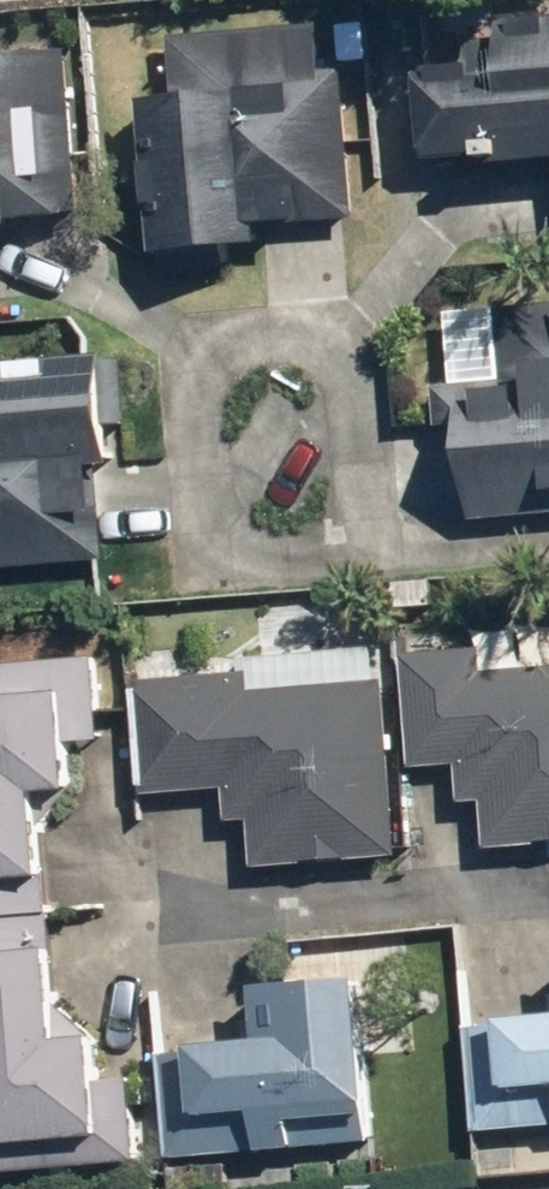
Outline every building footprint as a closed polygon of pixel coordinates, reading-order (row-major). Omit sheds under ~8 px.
[(488,20),(491,56),(418,63),(427,157),(511,149),(513,164),(548,161),(548,14),(488,20)] [(141,99),(159,256),(261,245),(258,223),(356,212),(341,77),(325,78),(318,19),(166,36),(173,96),(141,99)] [(22,228),(21,217),(83,212),(68,49),(0,55),(0,230),(22,228)] [(429,381),(433,428),(462,426),(467,498),(548,492),(548,300),(493,304),(499,376),(429,381)] [(105,560),(97,452),(123,450),(116,355),(0,363),(0,568),(105,560)] [(482,845),(548,840),(548,664),(478,669),(477,653),(398,659),(407,771),(452,768),(454,803),(479,801),(482,845)] [(3,915),(49,911),(46,874),(51,874),(43,788),(79,785),(75,741),(101,738),(93,656),(0,665),(0,886),(3,915)] [(248,820),(252,864),(394,853),(380,678),(248,689),(246,673),(130,682),(139,794),(221,787),(224,822),(248,820)] [(136,1161),(130,1078),(103,1080),(100,1035),(63,1038),(57,947),(52,948),(50,916),(2,920),(5,953),(0,953),(0,1171),(136,1161)] [(154,1051),(165,1158),(371,1137),(367,1099),(376,1098),(363,974),(257,985),(262,1040),(154,1051)] [(471,1132),(548,1124),(548,1016),(460,1025),(471,1132)]
